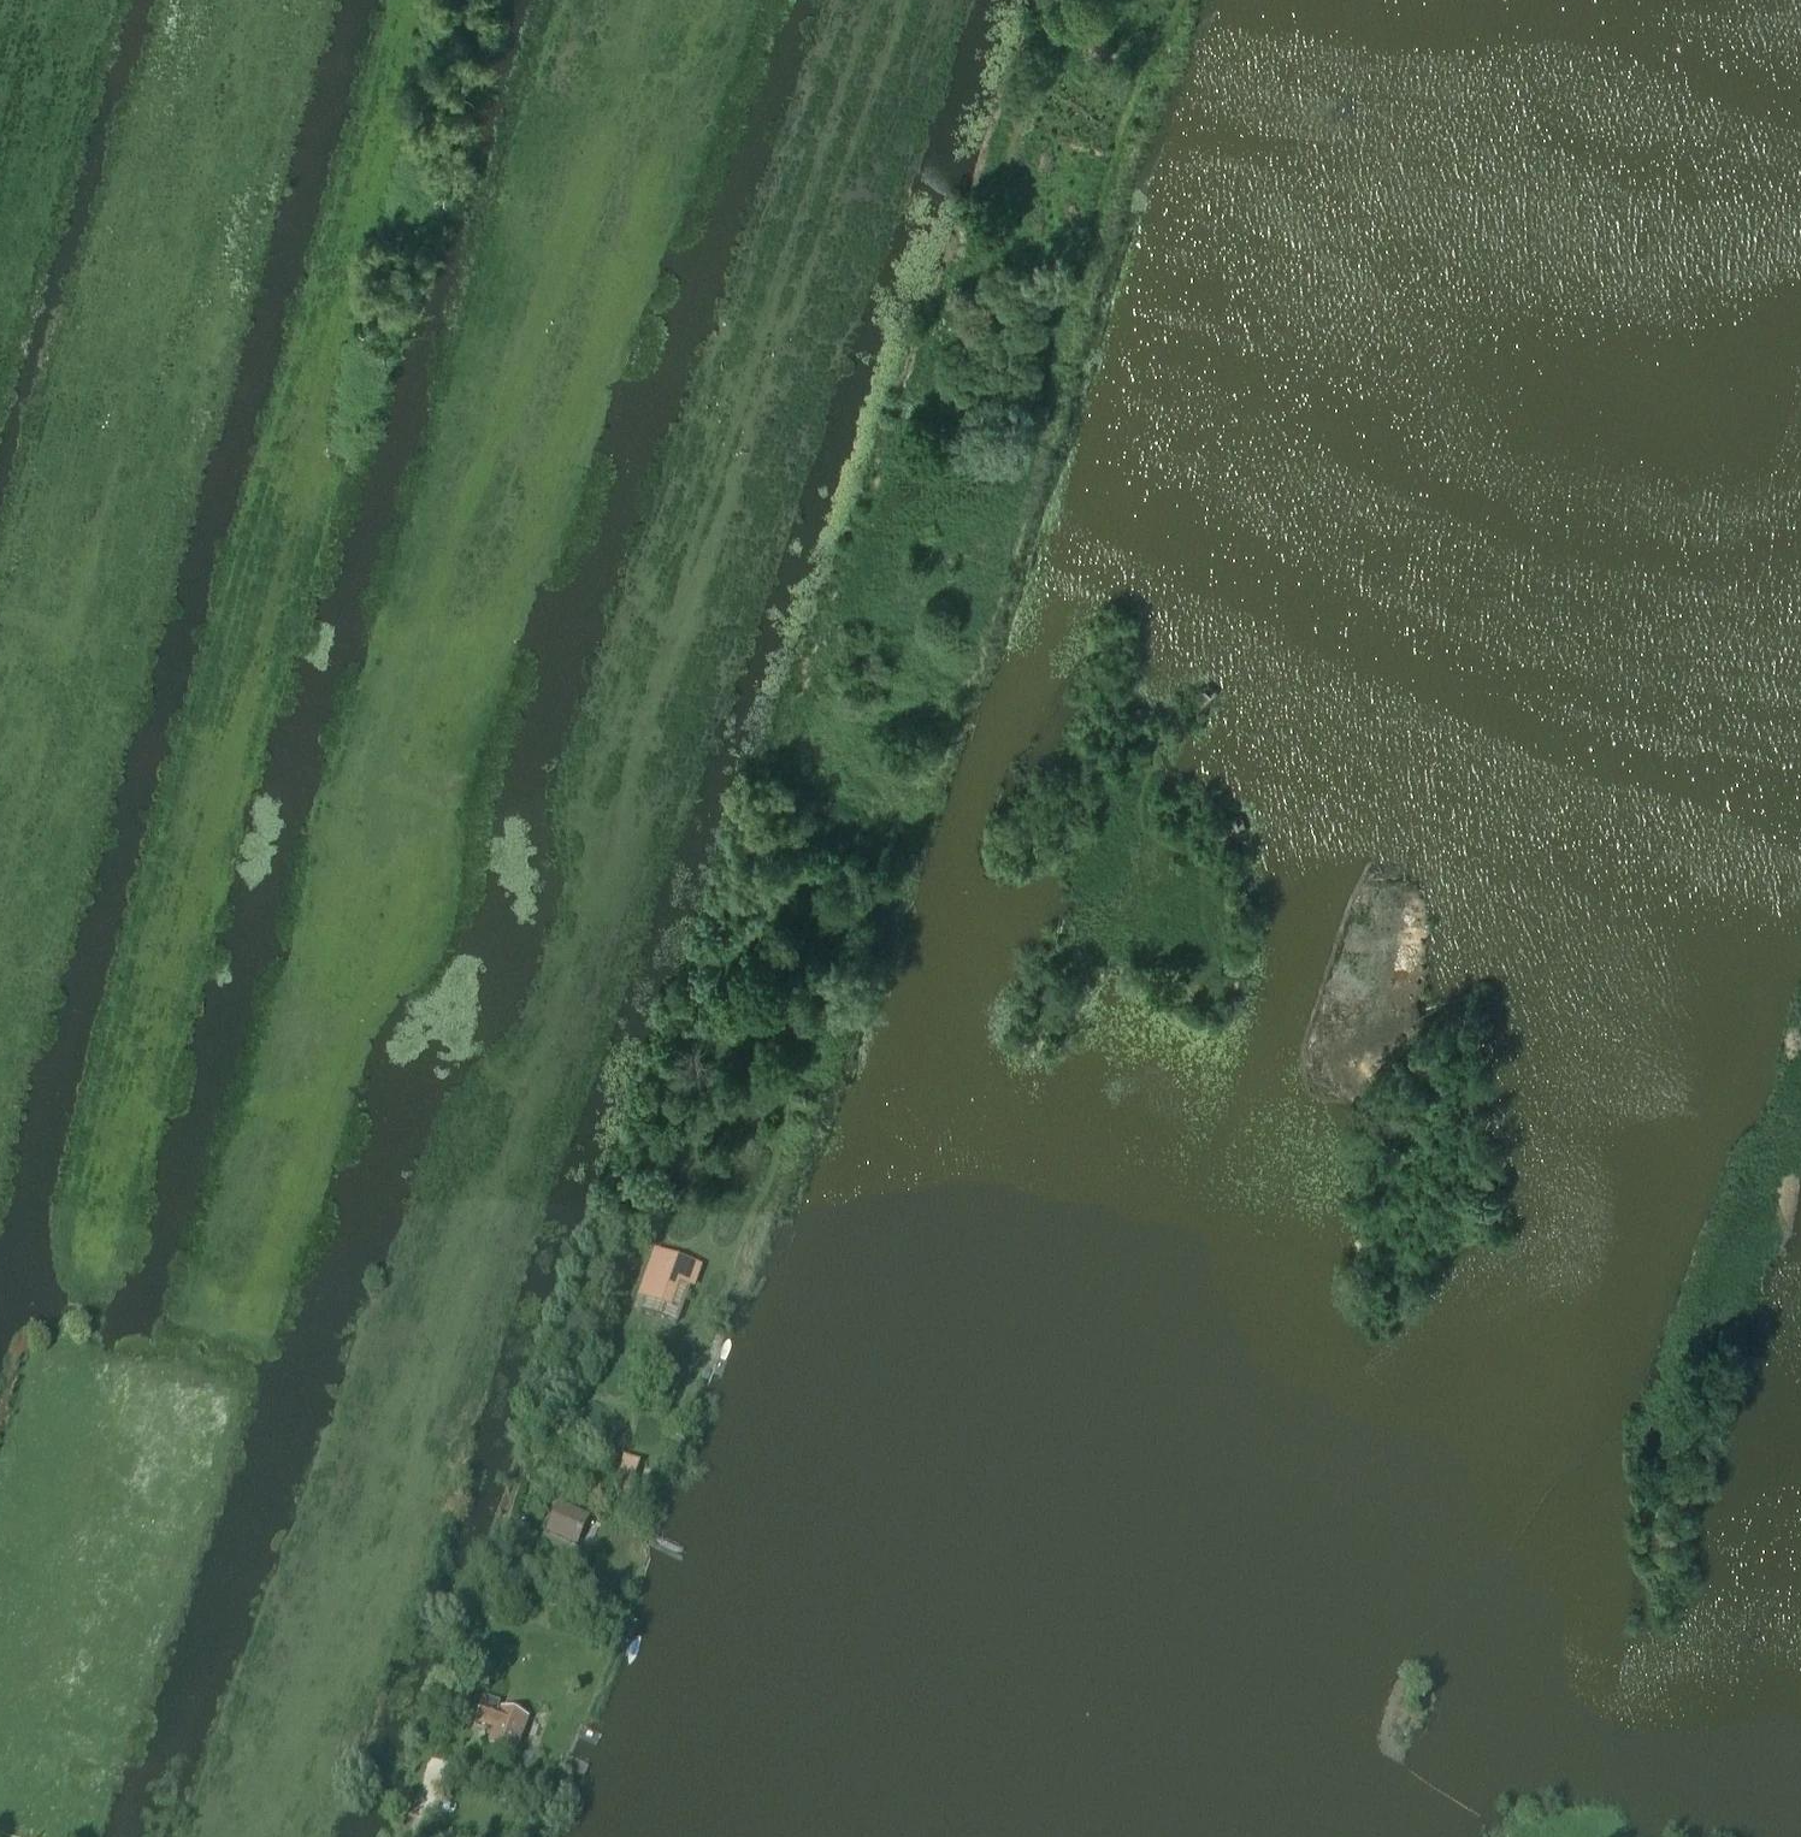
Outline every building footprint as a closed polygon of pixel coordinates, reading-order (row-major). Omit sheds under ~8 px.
[(1213,826),(1218,838),(1227,834),(1223,822),(1213,826)] [(657,1259),(643,1298),(670,1308),(679,1283),(689,1287),(694,1272),(657,1259)] [(623,1458),(613,1491),(630,1497),(641,1464),(623,1458)] [(556,1509),(545,1535),(577,1549),(589,1524),(556,1509)] [(514,1756),(526,1720),(498,1709),(500,1704),(485,1699),(477,1724),(495,1731),(489,1748),(514,1756)]
